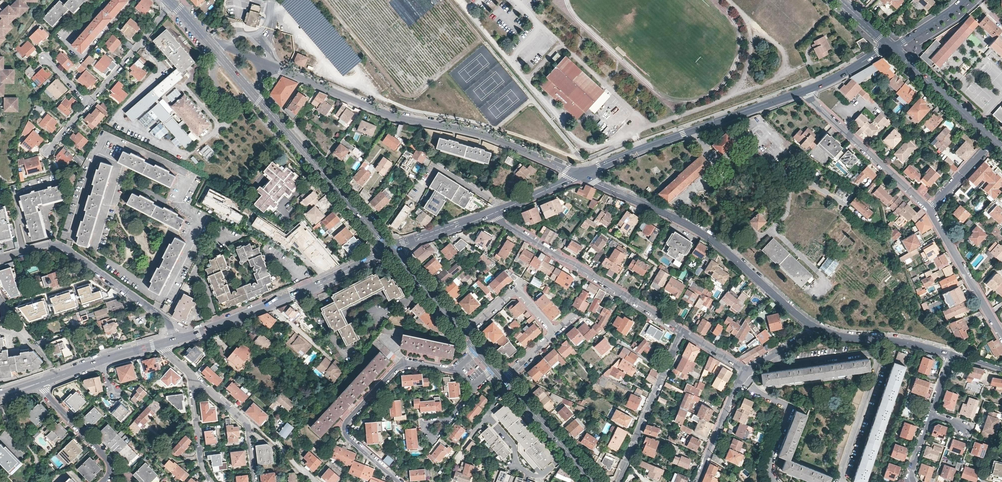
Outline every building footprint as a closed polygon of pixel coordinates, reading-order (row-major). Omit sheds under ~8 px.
[(18,14),(19,16),(29,7),(22,0),(17,0),(10,6),(9,5),(0,13),(0,14),(3,18),(0,20),(0,43),(5,38),(2,36),(12,27),(8,23),(18,14)] [(87,0),(69,0),(65,4),(60,0),(54,7),(53,7),(50,10),(50,11),(44,18),(53,27),(70,9),(74,13),(87,0)] [(105,28),(112,19),(113,19),(128,1),(127,0),(113,0),(110,4),(103,11),(73,46),(82,54),(105,28)] [(136,7),(145,15),(149,11),(147,10),(150,8),(154,2),(151,0),(142,0),(136,7)] [(310,0),(286,0),(281,4),(343,76),(362,60),(310,0)] [(884,4),(888,0),(896,8),(901,3),(899,1),(901,0),(880,0),(884,4)] [(917,4),(919,2),(927,9),(929,6),(932,4),(934,2),(932,0),(913,0),(917,4)] [(261,6),(252,3),(251,6),(250,9),(259,12),(260,9),(261,6)] [(259,12),(250,9),(249,12),(247,11),(244,21),(246,21),(246,24),(255,27),(256,24),(258,25),(261,15),(259,14),(259,12)] [(927,53),(922,58),(931,66),(934,62),(940,68),(942,69),(943,69),(944,69),(946,69),(948,68),(949,67),(950,65),(950,63),(950,61),(949,60),(948,59),(973,30),(971,29),(977,22),(970,15),(942,45),(936,40),(925,52),(927,53)] [(1000,33),(1001,30),(986,15),(979,23),(978,23),(979,24),(995,39),(989,45),(1001,57),(1001,35),(1000,33)] [(132,38),(141,27),(131,19),(124,28),(122,27),(121,29),(122,31),(132,38)] [(41,30),(38,28),(30,37),(37,44),(39,42),(41,43),(49,35),(43,29),(41,30)] [(196,62),(167,29),(153,41),(178,68),(164,79),(153,89),(125,113),(133,121),(156,101),(158,100),(184,78),(181,75),(183,72),(185,71),(188,68),(196,62)] [(114,52),(122,42),(114,35),(105,45),(114,52)] [(831,48),(824,35),(813,41),(814,43),(811,45),(818,59),(828,54),(826,50),(828,50),(831,48)] [(870,44),(864,38),(857,42),(859,45),(858,46),(860,49),(870,44)] [(134,46),(127,40),(124,44),(131,50),(134,46)] [(27,57),(36,48),(29,41),(22,48),(19,45),(16,49),(24,57),(23,58),(24,59),(26,56),(27,57)] [(77,69),(82,64),(79,61),(76,64),(72,60),(65,53),(64,54),(62,52),(57,56),(59,58),(58,59),(68,69),(71,66),(75,70),(76,69),(77,69)] [(298,53),(294,62),(304,66),(308,58),(298,53)] [(106,68),(108,66),(114,61),(105,54),(95,65),(104,73),(103,74),(104,74),(108,70),(106,68)] [(95,60),(90,55),(84,62),(89,66),(89,67),(95,60)] [(1,75),(1,78),(1,82),(0,82),(0,95),(4,95),(4,82),(14,82),(14,69),(3,69),(4,56),(0,56),(0,75),(1,75)] [(601,94),(604,91),(604,90),(601,88),(566,56),(563,59),(562,59),(562,60),(559,63),(558,63),(558,64),(555,67),(554,68),(551,72),(551,71),(551,72),(550,72),(551,72),(547,76),(546,76),(546,77),(539,85),(569,112),(577,119),(584,112),(585,112),(584,111),(588,107),(589,107),(589,106),(592,103),(593,103),(593,102),(596,99),(597,99),(597,98),(600,95),(601,94)] [(882,58),(869,66),(875,72),(879,68),(888,76),(892,72),(888,69),(891,66),(882,58)] [(141,80),(142,81),(146,76),(147,74),(141,67),(143,64),(138,60),(131,67),(130,66),(130,67),(133,70),(131,72),(140,81),(141,80)] [(82,64),(77,69),(76,69),(82,73),(86,69),(89,66),(84,62),(82,64)] [(30,67),(24,72),(27,76),(33,70),(30,67)] [(33,70),(27,76),(27,77),(30,80),(33,78),(40,86),(45,81),(52,75),(49,72),(48,73),(45,71),(43,68),(37,73),(33,70)] [(92,82),(94,84),(98,79),(98,78),(97,79),(86,69),(80,77),(77,79),(87,88),(90,84),(92,82)] [(903,81),(895,74),(888,81),(889,82),(887,84),(892,89),(894,87),(896,89),(903,81)] [(873,103),(876,100),(873,97),(859,84),(851,76),(849,77),(851,79),(846,85),(844,84),(840,89),(840,90),(846,95),(851,100),(854,96),(857,99),(860,95),(865,100),(867,98),(873,103)] [(270,94),(282,107),(298,83),(282,77),(270,94)] [(907,85),(911,81),(908,78),(896,91),(899,94),(897,97),(905,104),(916,93),(907,85)] [(57,79),(55,80),(62,87),(63,86),(57,79)] [(62,87),(55,80),(48,88),(58,98),(67,89),(63,86),(62,87)] [(121,102),(128,94),(121,88),(123,85),(119,81),(112,89),(111,89),(110,90),(113,92),(112,94),(116,98),(121,102)] [(172,102),(182,94),(176,88),(167,96),(172,102)] [(285,111),(293,120),(298,115),(297,114),(308,98),(300,92),(297,91),(285,109),(284,110),(285,111)] [(604,91),(601,94),(600,95),(597,98),(597,99),(596,99),(593,102),(593,103),(592,103),(589,106),(589,107),(588,107),(595,113),(610,96),(604,91)] [(327,96),(319,92),(312,103),(319,108),(321,104),(323,101),(325,102),(327,99),(326,98),(327,96)] [(67,96),(65,94),(60,98),(63,101),(57,107),(66,115),(66,116),(71,111),(69,110),(77,101),(72,97),(69,100),(66,98),(67,96)] [(206,129),(211,124),(198,109),(185,94),(171,105),(184,119),(186,122),(198,135),(206,129)] [(18,110),(18,97),(5,97),(5,110),(18,110)] [(916,123),(929,108),(923,103),(925,102),(920,97),(907,111),(913,116),(911,118),(916,123)] [(44,107),(39,102),(37,101),(34,106),(36,107),(34,109),(39,113),(44,107)] [(319,108),(317,110),(326,116),(332,106),(325,102),(323,101),(321,104),(319,108)] [(178,124),(159,102),(158,104),(151,109),(151,110),(155,114),(160,120),(185,148),(186,148),(193,141),(188,135),(181,127),(186,122),(184,119),(178,124)] [(96,125),(108,111),(106,110),(100,105),(98,103),(95,107),(96,108),(92,114),(90,113),(84,120),(88,124),(91,121),(96,125)] [(347,108),(342,105),(335,115),(347,124),(354,113),(353,112),(347,108)] [(993,115),(1001,123),(1001,107),(1001,106),(993,115)] [(370,114),(362,110),(358,117),(362,119),(357,130),(372,136),(377,126),(366,122),(370,114)] [(152,117),(148,112),(145,115),(152,123),(155,120),(152,117)] [(760,113),(752,116),(786,148),(785,149),(788,151),(792,146),(782,136),(760,113)] [(857,135),(859,136),(864,131),(871,137),(878,130),(875,127),(877,124),(881,127),(883,124),(887,128),(892,122),(888,118),(887,119),(884,117),(880,113),(874,120),(871,124),(871,123),(869,125),(866,122),(868,120),(860,114),(854,121),(861,127),(855,133),(857,135)] [(938,115),(935,113),(929,120),(927,119),(924,122),(932,130),(943,118),(939,114),(938,115)] [(54,126),(57,122),(48,114),(43,119),(40,123),(39,122),(38,123),(43,127),(45,126),(52,132),(56,128),(54,126)] [(160,120),(155,114),(152,117),(155,120),(157,123),(160,120)] [(152,123),(145,115),(142,117),(149,125),(152,123)] [(149,125),(142,117),(139,120),(146,128),(149,125)] [(35,126),(28,120),(27,122),(32,126),(29,130),(30,130),(30,132),(35,126)] [(28,134),(30,132),(30,130),(29,130),(32,126),(27,122),(22,133),(24,135),(25,132),(28,134)] [(169,132),(160,122),(157,124),(157,125),(152,130),(160,140),(169,132)] [(748,126),(741,132),(743,134),(750,128),(748,126)] [(942,151),(951,141),(953,139),(950,136),(951,135),(948,133),(950,131),(946,127),(932,142),(942,151)] [(491,153),(502,156),(505,150),(484,141),(478,140),(452,134),(446,133),(437,131),(423,128),(419,134),(439,139),(436,149),(488,163),(491,153)] [(815,138),(810,134),(812,132),(808,128),(803,132),(798,138),(803,142),(801,144),(806,148),(809,145),(815,138)] [(36,129),(34,131),(33,130),(32,132),(22,144),(30,150),(29,151),(30,152),(36,144),(38,142),(40,144),(44,139),(37,133),(39,131),(36,129)] [(803,142),(798,138),(803,132),(800,129),(793,137),(801,144),(803,142)] [(892,149),(903,137),(894,129),(883,141),(892,149)] [(88,141),(89,140),(80,132),(77,136),(74,133),(71,137),(70,136),(69,137),(76,143),(78,145),(77,146),(81,150),(82,149),(81,149),(88,141)] [(197,139),(191,132),(188,134),(189,135),(188,135),(193,141),(194,141),(197,139)] [(396,151),(402,142),(400,141),(389,133),(383,142),(396,151)] [(735,142),(726,133),(712,145),(721,155),(735,142)] [(820,140),(816,144),(832,158),(842,147),(835,141),(836,140),(834,138),(833,139),(826,133),(820,140)] [(345,135),(343,138),(339,143),(340,144),(334,153),(342,159),(349,149),(352,152),(355,148),(346,141),(348,138),(348,137),(345,135)] [(815,138),(809,145),(813,148),(816,144),(820,140),(817,136),(815,138)] [(220,145),(214,139),(208,145),(214,150),(220,145)] [(902,162),(915,147),(907,140),(894,154),(902,162)] [(973,151),(975,149),(965,141),(955,151),(965,160),(969,156),(973,151)] [(418,149),(418,147),(412,144),(411,143),(409,146),(417,150),(412,157),(427,166),(430,161),(425,157),(427,154),(418,149)] [(214,154),(206,145),(200,151),(208,159),(214,154)] [(74,157),(63,148),(62,150),(59,153),(56,156),(58,158),(56,160),(66,168),(69,164),(74,157)] [(119,161),(143,172),(171,186),(176,175),(169,172),(169,171),(164,169),(165,167),(161,166),(161,167),(155,164),(155,165),(145,161),(145,160),(140,157),(140,156),(137,154),(137,156),(131,153),(131,154),(123,151),(119,161)] [(857,159),(847,151),(845,153),(840,159),(850,167),(857,159)] [(81,152),(77,156),(83,162),(86,157),(81,152)] [(407,168),(414,158),(412,157),(413,155),(410,153),(402,165),(407,168)] [(43,170),(39,155),(38,155),(38,156),(24,160),(28,174),(43,170)] [(668,202),(710,164),(702,155),(666,186),(664,184),(661,187),(663,189),(659,193),(668,202)] [(79,164),(76,169),(79,169),(83,162),(77,156),(74,160),(79,164)] [(384,174),(392,162),(384,156),(376,168),(380,171),(384,174)] [(504,162),(512,166),(515,160),(507,156),(504,162)] [(958,168),(952,163),(954,162),(947,156),(943,161),(949,167),(954,172),(958,168)] [(90,236),(97,214),(97,213),(112,165),(101,161),(98,169),(96,174),(95,174),(94,177),(95,178),(93,183),(94,184),(91,195),(90,194),(88,200),(87,200),(86,203),(87,203),(86,209),(83,220),(82,220),(80,226),(79,226),(78,229),(79,229),(78,235),(79,235),(76,243),(88,246),(90,236)] [(289,195),(299,184),(293,178),(296,174),(288,167),(284,171),(273,161),(264,171),(272,178),(263,188),(260,185),(256,189),(262,194),(254,203),(263,211),(270,204),(274,207),(278,202),(277,201),(285,191),(289,195)] [(366,163),(364,161),(356,171),(358,172),(349,183),(358,194),(362,187),(362,186),(371,175),(369,173),(370,172),(367,169),(366,170),(363,168),(366,163)] [(978,187),(994,170),(984,161),(968,178),(978,187)] [(535,170),(530,164),(526,168),(522,165),(514,173),(522,182),(535,170)] [(914,177),(919,182),(921,179),(920,178),(922,176),(920,174),(909,165),(903,171),(912,180),(914,177)] [(862,170),(852,181),(853,181),(858,184),(865,176),(866,177),(868,176),(872,179),(876,175),(866,166),(862,171),(862,170)] [(930,167),(922,176),(920,178),(921,179),(928,186),(938,175),(930,167)] [(954,172),(949,167),(946,170),(951,175),(954,172)] [(995,196),(1001,190),(998,188),(1001,185),(1001,186),(1001,178),(994,170),(978,187),(989,198),(991,196),(993,198),(995,196)] [(434,190),(423,207),(433,213),(444,195),(447,197),(448,197),(449,195),(452,197),(458,201),(457,203),(460,206),(462,203),(465,206),(474,211),(492,205),(488,202),(438,172),(430,185),(435,188),(434,190)] [(885,187),(881,183),(879,186),(873,181),(866,189),(871,192),(873,190),(882,198),(887,203),(887,204),(888,203),(893,197),(884,189),(885,187)] [(595,188),(584,183),(583,186),(579,186),(577,192),(591,198),(595,188)] [(43,219),(40,210),(38,210),(36,205),(42,204),(43,205),(66,199),(62,184),(33,191),(32,191),(31,192),(20,195),(32,240),(47,236),(43,219)] [(923,184),(917,190),(928,199),(930,198),(931,197),(926,192),(928,189),(923,184)] [(310,203),(313,206),(317,202),(314,199),(316,197),(318,195),(310,187),(301,195),(304,199),(303,200),(307,205),(310,203)] [(239,224),(243,215),(229,208),(232,202),(231,198),(210,188),(202,202),(215,209),(214,211),(239,224)] [(368,204),(373,197),(363,188),(360,196),(367,205),(368,204)] [(495,199),(497,196),(493,194),(491,193),(484,189),(483,188),(481,191),(491,197),(495,199)] [(838,188),(835,193),(841,197),(844,191),(838,188)] [(381,192),(368,204),(367,205),(376,215),(391,200),(390,199),(392,197),(385,190),(382,193),(381,192)] [(153,216),(170,224),(172,225),(179,229),(181,225),(182,225),(183,225),(183,224),(182,223),(184,218),(178,215),(178,214),(173,211),(173,210),(170,208),(170,210),(164,207),(163,208),(154,203),(154,202),(149,199),(149,198),(147,196),(146,198),(140,195),(139,196),(133,192),(127,203),(133,206),(153,216)] [(436,215),(447,197),(444,195),(433,213),(436,215)] [(893,197),(888,203),(888,206),(893,207),(893,208),(895,210),(894,211),(897,214),(898,213),(906,204),(899,197),(897,199),(894,196),(893,197)] [(872,212),(867,207),(859,200),(856,197),(851,202),(868,217),(872,212)] [(859,200),(867,207),(869,204),(862,197),(859,200)] [(556,198),(540,205),(545,217),(562,210),(556,198)] [(625,201),(616,198),(613,202),(622,206),(625,201)] [(598,202),(592,199),(588,206),(593,209),(598,202)] [(984,208),(1001,225),(1001,224),(1001,214),(1000,212),(1001,210),(992,200),(984,208)] [(698,202),(690,210),(695,215),(702,207),(708,213),(710,211),(702,202),(700,204),(698,202)] [(898,213),(900,215),(908,222),(912,218),(917,222),(926,214),(925,212),(924,212),(920,208),(917,212),(907,203),(906,204),(898,213)] [(407,213),(411,208),(405,204),(401,209),(407,213)] [(0,207),(0,225),(9,223),(6,205),(0,207)] [(970,217),(972,215),(961,205),(953,213),(962,222),(968,215),(970,217)] [(325,215),(322,212),(321,210),(320,211),(315,206),(307,213),(315,223),(325,215)] [(535,207),(522,213),(526,222),(530,220),(531,224),(541,219),(535,207)] [(415,218),(425,226),(431,218),(418,208),(415,213),(418,215),(415,218)] [(396,229),(407,213),(401,209),(390,225),(396,229)] [(587,216),(584,220),(590,225),(592,226),(591,226),(594,228),(596,225),(605,213),(601,210),(594,221),(587,216)] [(607,210),(605,213),(596,225),(600,227),(605,221),(608,223),(613,216),(607,212),(608,211),(607,210)] [(625,233),(631,225),(632,223),(635,224),(639,219),(632,214),(627,210),(617,224),(621,227),(619,229),(625,233)] [(765,222),(759,214),(758,214),(756,211),(751,215),(752,216),(749,219),(751,221),(750,222),(757,229),(765,222)] [(985,211),(983,213),(988,219),(991,216),(985,211)] [(330,229),(339,220),(332,212),(322,220),(330,229)] [(888,224),(889,228),(900,215),(898,213),(897,214),(888,224)] [(922,232),(932,226),(930,222),(927,217),(926,214),(917,222),(918,223),(919,225),(921,229),(920,230),(922,232)] [(326,271),(339,264),(302,221),(288,233),(262,217),(262,218),(258,216),(253,224),(261,228),(260,229),(265,233),(266,232),(270,234),(270,235),(290,248),(293,242),(295,240),(308,256),(311,259),(310,260),(326,271)] [(968,227),(973,222),(969,219),(964,224),(968,227)] [(590,225),(584,220),(581,225),(587,229),(590,225)] [(644,220),(639,228),(643,230),(642,232),(649,236),(650,235),(654,237),(659,228),(644,220)] [(319,222),(313,227),(315,230),(321,225),(319,222)] [(543,224),(540,222),(539,223),(534,232),(537,234),(543,224)] [(994,235),(989,231),(979,222),(978,224),(992,237),(994,235)] [(547,240),(553,230),(547,227),(544,225),(538,235),(543,238),(547,240)] [(987,234),(977,225),(972,230),(974,232),(969,237),(977,245),(982,239),(987,234)] [(995,235),(997,232),(1000,230),(994,225),(989,231),(994,235),(995,235)] [(335,236),(342,245),(353,235),(350,231),(349,232),(344,227),(335,236)] [(889,231),(889,232),(897,239),(902,233),(896,229),(895,230),(892,228),(889,231)] [(482,230),(475,241),(486,248),(493,237),(482,230)] [(558,233),(553,230),(547,240),(551,243),(558,233)] [(673,232),(662,250),(679,261),(691,243),(673,232)] [(902,240),(909,252),(919,247),(922,245),(915,233),(904,239),(903,236),(895,241),(897,243),(902,240)] [(497,253),(495,256),(500,259),(502,256),(506,259),(516,243),(511,241),(513,237),(508,234),(506,238),(508,239),(499,254),(497,253)] [(601,248),(606,241),(604,240),(605,238),(600,234),(591,246),(599,252),(593,259),(596,262),(604,250),(601,248)] [(329,235),(323,240),(324,240),(327,244),(332,239),(329,235)] [(353,235),(342,245),(349,253),(356,248),(355,247),(360,242),(353,235)] [(570,239),(566,244),(565,245),(577,252),(579,250),(580,250),(583,246),(574,240),(576,237),(573,235),(570,239)] [(955,241),(958,246),(964,239),(961,235),(955,241)] [(159,293),(185,241),(175,236),(172,243),(171,243),(168,248),(167,248),(165,251),(166,251),(164,257),(165,257),(160,267),(159,267),(156,272),(155,272),(153,275),(154,276),(152,280),(153,281),(149,288),(159,293)] [(706,242),(700,238),(689,256),(690,256),(691,255),(693,256),(695,253),(702,257),(710,245),(706,242)] [(803,266),(773,238),(761,250),(802,287),(813,275),(803,266)] [(461,239),(453,245),(460,252),(466,246),(469,244),(461,239)] [(295,240),(293,242),(305,256),(307,258),(308,256),(295,240)] [(815,240),(805,253),(814,260),(824,247),(815,240)] [(991,251),(999,243),(995,240),(987,248),(991,251)] [(514,258),(527,266),(528,263),(534,254),(526,249),(529,244),(524,241),(514,258)] [(433,244),(431,242),(422,245),(413,252),(418,258),(421,261),(432,252),(434,254),(435,253),(437,251),(432,245),(433,244)] [(928,255),(931,261),(940,255),(936,249),(938,248),(935,242),(924,248),(925,251),(923,253),(925,257),(928,255)] [(270,290),(269,287),(267,283),(271,282),(274,281),(273,279),(272,279),(271,276),(271,275),(270,272),(269,272),(268,269),(269,269),(268,266),(266,266),(265,266),(263,267),(263,265),(263,264),(264,263),(266,262),(265,259),(264,259),(262,256),(263,255),(262,252),(261,252),(260,249),(260,248),(259,247),(256,248),(253,250),(251,246),(250,243),(248,244),(249,245),(245,246),(245,245),(242,247),(242,248),(238,249),(238,248),(236,249),(241,260),(240,261),(240,262),(240,263),(241,264),(243,263),(243,262),(243,261),(248,259),(251,266),(254,265),(255,266),(254,268),(254,269),(254,270),(256,270),(256,271),(254,273),(258,282),(257,283),(256,282),(255,282),(254,282),(253,282),(253,283),(253,284),(252,285),(250,282),(244,285),(250,299),(251,298),(251,297),(254,296),(255,297),(257,296),(257,294),(257,292),(257,291),(259,291),(259,292),(261,292),(262,294),(265,293),(264,292),(267,291),(268,291),(270,290)] [(449,243),(441,250),(448,259),(455,252),(456,254),(458,253),(449,243)] [(1001,245),(999,243),(991,251),(1001,260),(1001,259),(1001,244),(1001,245)] [(602,262),(610,267),(622,247),(618,244),(616,248),(615,247),(609,258),(606,256),(602,262)] [(472,247),(470,250),(475,257),(479,253),(476,250),(472,247)] [(591,247),(585,254),(589,257),(595,251),(591,247)] [(622,247),(610,267),(615,270),(618,272),(622,266),(619,264),(625,253),(624,252),(626,249),(622,247)] [(909,252),(903,256),(905,260),(916,254),(915,253),(921,250),(919,247),(909,252)] [(707,267),(705,270),(712,274),(718,264),(719,263),(715,260),(717,256),(712,252),(708,250),(703,259),(707,261),(705,264),(705,266),(707,267)] [(534,254),(528,263),(529,264),(527,267),(535,271),(538,267),(546,254),(542,252),(539,257),(534,254)] [(487,256),(483,253),(477,258),(480,262),(483,259),(488,265),(484,267),(482,269),(486,273),(497,262),(487,256)] [(931,261),(925,264),(927,267),(934,263),(933,262),(935,261),(940,268),(949,263),(944,253),(940,255),(931,261)] [(546,254),(538,267),(551,275),(552,272),(555,268),(548,263),(551,258),(546,254)] [(248,300),(250,299),(244,285),(237,288),(238,291),(236,291),(235,291),(233,290),(233,291),(232,292),(232,293),(231,293),(227,283),(224,285),(224,283),(224,282),(225,281),(224,280),(223,280),(222,280),(222,279),(222,278),(224,277),(222,270),(226,268),(227,269),(228,269),(229,268),(229,267),(229,266),(228,266),(227,265),(223,256),(223,255),(221,255),(221,256),(218,257),(217,257),(214,258),(214,259),(211,260),(210,260),(209,260),(210,263),(211,267),(208,268),(205,269),(207,274),(207,275),(208,278),(209,278),(210,281),(210,282),(211,285),(213,284),(214,285),(215,285),(216,286),(215,287),(215,288),(213,289),(214,291),(215,291),(216,295),(215,295),(217,298),(219,302),(218,302),(219,303),(222,302),(226,301),(227,304),(229,308),(230,307),(230,306),(234,305),(237,304),(236,303),(237,301),(236,300),(238,299),(238,300),(240,301),(241,302),(244,301),(244,300),(247,299),(248,300)] [(839,262),(829,255),(819,267),(829,274),(839,262)] [(434,257),(424,265),(428,269),(429,269),(432,273),(441,266),(439,263),(440,261),(436,257),(435,258),(434,257)] [(633,259),(628,267),(631,268),(632,268),(642,274),(647,265),(642,262),(643,261),(641,260),(641,261),(637,259),(636,261),(633,259)] [(439,269),(430,276),(433,279),(436,276),(443,283),(461,267),(457,262),(447,271),(445,268),(442,272),(439,269)] [(660,264),(659,267),(660,268),(669,273),(672,275),(672,273),(677,276),(678,274),(660,264)] [(725,271),(723,269),(722,267),(718,264),(712,274),(717,277),(716,279),(724,283),(730,273),(725,271)] [(615,270),(610,267),(606,273),(612,276),(615,270)] [(23,293),(19,281),(15,281),(15,279),(17,278),(13,268),(4,271),(1,271),(0,272),(0,280),(1,285),(10,297),(23,293)] [(518,277),(508,269),(506,268),(495,277),(503,285),(507,281),(508,282),(512,279),(514,281),(518,277)] [(659,290),(669,273),(660,268),(650,285),(659,290)] [(945,272),(948,278),(954,274),(955,274),(952,268),(945,272)] [(573,277),(561,269),(560,271),(557,275),(554,280),(566,287),(573,277)] [(51,286),(53,290),(61,287),(56,272),(42,276),(45,286),(49,285),(51,286)] [(461,272),(458,275),(461,278),(465,282),(468,280),(461,272)] [(685,283),(676,278),(677,276),(672,273),(672,275),(664,287),(668,290),(673,293),(669,300),(673,303),(685,283)] [(923,282),(927,289),(931,286),(932,287),(936,285),(934,281),(940,278),(937,273),(934,274),(931,276),(928,278),(929,279),(923,282)] [(994,289),(996,288),(1001,281),(1001,276),(998,273),(995,273),(989,280),(990,281),(990,284),(990,285),(994,289)] [(957,287),(965,283),(963,280),(959,282),(954,274),(948,278),(940,282),(946,292),(950,289),(956,285),(957,287)] [(372,275),(335,294),(336,295),(332,297),(335,302),(323,308),(324,310),(323,311),(326,317),(328,317),(330,320),(328,321),(331,327),(333,326),(334,330),(339,327),(341,331),(339,332),(341,337),(343,336),(347,344),(357,338),(349,322),(346,324),(338,309),(383,286),(389,299),(394,297),(395,298),(402,295),(396,284),(395,285),(392,279),(389,280),(386,275),(379,279),(377,275),(373,277),(372,275)] [(692,275),(688,283),(690,284),(703,292),(703,291),(709,295),(712,291),(705,287),(704,289),(693,281),(694,280),(691,278),(693,276),(692,275)] [(503,285),(495,277),(486,286),(490,290),(494,295),(496,293),(500,290),(499,289),(503,285)] [(490,290),(486,286),(479,278),(476,282),(486,293),(490,290)] [(445,287),(454,298),(462,291),(452,280),(445,287)] [(593,284),(590,282),(586,289),(595,294),(599,287),(593,284)] [(701,294),(703,292),(690,284),(689,287),(701,294)] [(90,285),(78,289),(82,303),(102,296),(100,290),(92,293),(90,285)] [(950,289),(946,292),(946,293),(957,287),(956,285),(950,289)] [(967,299),(960,287),(944,296),(951,308),(967,299)] [(606,292),(600,288),(596,294),(589,307),(591,308),(599,313),(599,312),(603,307),(598,304),(600,301),(601,301),(606,292)] [(688,288),(682,297),(693,303),(698,294),(688,288)] [(761,290),(758,288),(754,292),(766,303),(770,298),(761,290)] [(577,296),(572,304),(582,311),(588,302),(583,300),(588,292),(583,289),(578,297),(577,296)] [(724,305),(729,308),(738,297),(728,289),(718,301),(720,302),(724,305)] [(70,291),(51,297),(56,312),(76,305),(74,299),(76,298),(74,292),(71,294),(70,291)] [(542,307),(549,300),(542,293),(542,292),(542,291),(541,291),(540,291),(537,294),(539,296),(535,300),(537,301),(542,307)] [(922,293),(919,295),(921,300),(929,296),(926,291),(922,293)] [(459,302),(463,307),(464,305),(470,311),(479,303),(469,292),(459,302)] [(713,298),(703,292),(701,294),(695,304),(700,307),(703,303),(705,304),(708,307),(713,298)] [(744,293),(743,292),(738,297),(729,308),(736,312),(744,302),(743,302),(746,299),(742,295),(744,293)] [(127,296),(123,293),(120,295),(118,294),(118,295),(117,294),(104,298),(105,302),(117,299),(124,297),(127,296)] [(186,318),(190,310),(194,303),(191,302),(193,298),(185,294),(179,305),(178,304),(177,306),(178,306),(173,316),(181,320),(183,316),(186,318)] [(117,299),(105,302),(106,305),(109,305),(111,311),(127,306),(117,299)] [(43,300),(19,308),(30,321),(44,317),(43,315),(48,313),(43,300)] [(559,311),(549,300),(542,307),(552,317),(559,311)] [(416,320),(426,309),(420,302),(419,301),(412,309),(416,314),(413,317),(416,320)] [(526,309),(519,301),(514,305),(513,304),(511,304),(508,306),(508,308),(516,317),(526,309)] [(968,301),(944,313),(948,321),(955,317),(958,322),(969,317),(967,312),(971,309),(969,306),(970,305),(968,301)] [(724,305),(720,302),(715,310),(719,313),(724,305)] [(287,304),(278,308),(282,312),(283,310),(294,320),(300,313),(297,310),(296,311),(290,306),(289,307),(287,304)] [(608,309),(604,307),(603,306),(603,307),(599,312),(600,313),(598,317),(600,319),(599,320),(604,323),(610,313),(607,311),(608,309)] [(87,314),(86,309),(79,311),(83,322),(89,320),(90,323),(97,321),(102,319),(110,316),(111,316),(109,311),(107,307),(87,314)] [(416,320),(414,321),(416,322),(418,320),(423,323),(422,325),(428,328),(430,327),(436,320),(432,315),(426,309),(416,320)] [(763,311),(760,309),(755,315),(752,319),(748,324),(750,326),(750,327),(754,332),(755,331),(753,328),(755,326),(753,323),(759,315),(762,317),(767,311),(765,309),(763,311)] [(282,312),(292,321),(294,320),(283,310),(282,312)] [(958,322),(945,329),(947,331),(949,330),(955,340),(962,342),(967,340),(964,335),(963,334),(965,333),(968,331),(964,323),(974,319),(974,320),(983,315),(981,311),(969,317),(958,322)] [(276,320),(267,312),(258,316),(264,321),(263,323),(269,328),(276,320)] [(766,328),(768,331),(781,327),(777,313),(766,316),(766,315),(763,318),(761,320),(766,328)] [(618,315),(613,323),(618,326),(617,327),(626,333),(633,321),(625,315),(623,318),(618,315)] [(113,321),(112,317),(110,318),(110,316),(102,319),(97,321),(99,326),(103,324),(105,331),(106,331),(107,333),(107,334),(108,334),(117,331),(116,327),(116,326),(116,324),(115,322),(113,321)] [(735,334),(745,318),(742,317),(738,324),(732,320),(733,319),(728,316),(724,322),(728,325),(726,328),(735,334)] [(703,318),(696,329),(704,334),(711,323),(703,318)] [(735,334),(735,335),(742,339),(743,339),(747,331),(750,327),(750,326),(748,324),(746,320),(745,318),(735,334)] [(520,325),(515,319),(509,324),(514,330),(518,327),(520,325)] [(443,329),(436,320),(430,327),(442,334),(440,335),(456,343),(443,329)] [(725,327),(715,321),(710,330),(717,335),(722,328),(724,329),(725,327)] [(497,338),(501,342),(506,337),(493,322),(483,331),(487,336),(488,336),(493,341),(497,338)] [(525,323),(521,327),(525,331),(532,339),(540,332),(540,331),(541,330),(540,329),(535,323),(534,324),(532,322),(528,326),(525,323)] [(577,329),(585,338),(586,339),(591,334),(593,335),(596,332),(597,333),(604,328),(596,323),(592,327),(590,328),(589,327),(585,322),(577,329)] [(663,332),(647,322),(644,329),(646,330),(645,333),(647,334),(648,333),(658,339),(663,332)] [(403,329),(383,325),(378,331),(402,336),(402,333),(403,329)] [(577,329),(575,326),(567,333),(572,339),(573,338),(576,342),(577,342),(579,344),(585,338),(577,329)] [(768,331),(766,328),(760,332),(758,329),(755,332),(762,343),(771,337),(770,336),(772,335),(768,331)] [(264,344),(267,347),(271,341),(258,329),(253,334),(250,332),(246,336),(252,342),(253,340),(261,348),(264,344)] [(532,339),(525,331),(522,334),(519,330),(514,335),(524,346),(532,339)] [(34,351),(33,352),(31,353),(30,351),(22,352),(22,354),(9,356),(8,349),(3,350),(3,346),(5,346),(4,337),(1,338),(0,331),(0,376),(0,377),(12,376),(12,371),(38,367),(44,362),(34,351)] [(312,346),(296,331),(295,332),(299,336),(297,338),(299,340),(300,338),(311,347),(312,346)] [(751,334),(747,331),(743,339),(747,341),(753,337),(751,334)] [(299,336),(295,332),(293,334),(286,342),(290,346),(291,345),(298,351),(300,349),(305,354),(311,347),(300,338),(299,340),(297,338),(299,336)] [(402,333),(402,336),(400,346),(411,349),(429,352),(444,355),(452,357),(455,344),(402,333)] [(74,355),(67,336),(62,338),(61,337),(47,343),(49,347),(51,346),(54,352),(62,349),(66,358),(74,355)] [(375,337),(370,343),(379,351),(388,359),(393,353),(375,337)] [(501,342),(493,348),(498,353),(500,352),(505,358),(508,355),(509,356),(517,349),(507,337),(506,337),(501,342)] [(609,342),(605,337),(594,346),(601,354),(610,346),(607,343),(609,342)] [(635,347),(634,346),(632,348),(640,353),(643,349),(647,352),(651,348),(646,345),(647,344),(653,347),(655,344),(649,341),(648,341),(645,339),(641,337),(637,344),(635,347)] [(756,341),(754,339),(747,345),(748,347),(756,341)] [(563,344),(558,348),(565,356),(571,351),(573,354),(577,351),(566,340),(562,343),(563,344)] [(987,343),(996,357),(1001,353),(1001,348),(998,341),(994,342),(992,340),(987,343)] [(763,346),(761,342),(760,343),(759,341),(753,344),(755,347),(738,357),(742,360),(746,362),(753,357),(767,350),(763,346)] [(227,357),(234,363),(238,359),(240,361),(247,353),(244,351),(248,347),(242,342),(241,343),(237,348),(236,346),(227,357)] [(689,342),(682,355),(691,360),(693,361),(694,361),(695,359),(693,358),(699,348),(689,342)] [(194,345),(186,355),(196,364),(204,354),(194,345)] [(637,355),(624,347),(621,351),(624,352),(619,356),(620,356),(623,358),(632,364),(634,360),(636,358),(637,355)] [(554,348),(543,357),(551,366),(559,359),(561,362),(562,364),(566,361),(554,348)] [(910,354),(898,349),(888,377),(853,480),(858,481),(866,481),(872,463),(910,354)] [(389,360),(388,359),(379,351),(310,427),(320,436),(328,427),(339,415),(350,403),(365,386),(373,378),(384,365),(389,360)] [(334,352),(331,355),(336,360),(341,365),(342,364),(334,352)] [(142,357),(136,359),(137,364),(142,380),(148,386),(170,362),(165,357),(159,353),(153,354),(154,357),(142,360),(142,357)] [(682,355),(676,369),(685,373),(691,360),(682,355)] [(708,370),(710,371),(716,358),(714,357),(710,355),(706,363),(705,367),(704,368),(708,370)] [(918,370),(928,374),(933,358),(924,355),(922,361),(920,360),(919,364),(920,364),(918,370)] [(551,366),(543,357),(535,364),(543,373),(551,366)] [(824,375),(870,369),(868,357),(866,357),(814,365),(761,372),(762,384),(824,375)] [(333,362),(330,362),(325,358),(316,367),(320,370),(327,371),(332,375),(331,376),(333,378),(331,380),(333,382),(343,371),(339,368),(341,365),(336,360),(333,363),(333,362)] [(618,358),(612,365),(614,366),(615,364),(618,365),(618,366),(627,371),(626,372),(631,375),(635,369),(634,368),(631,366),(632,364),(623,358),(621,360),(618,358)] [(126,362),(115,364),(116,367),(120,382),(135,378),(132,365),(137,364),(136,359),(126,362)] [(551,366),(553,368),(561,362),(559,359),(551,366)] [(693,361),(691,360),(685,373),(686,374),(688,369),(693,361)] [(733,369),(720,361),(718,364),(722,366),(717,375),(726,380),(733,369)] [(536,380),(543,373),(535,364),(528,371),(536,380)] [(203,374),(208,378),(214,371),(207,365),(201,370),(204,373),(203,374)] [(608,367),(605,371),(609,373),(611,374),(611,375),(618,379),(619,376),(622,378),(625,373),(614,366),(612,365),(611,365),(609,368),(608,367)] [(978,367),(972,366),(968,375),(966,380),(978,383),(984,369),(978,367)] [(175,375),(177,373),(171,368),(160,379),(167,385),(171,381),(174,384),(176,382),(178,384),(179,384),(180,384),(182,382),(182,381),(181,380),(179,379),(175,375)] [(689,379),(690,376),(686,374),(685,373),(676,369),(674,368),(672,371),(689,379)] [(704,368),(699,381),(700,382),(703,376),(705,377),(708,370),(704,368)] [(651,369),(648,373),(656,378),(657,375),(658,373),(651,369)] [(332,375),(327,371),(320,370),(331,380),(333,378),(331,376),(332,375)] [(214,371),(208,378),(213,383),(214,382),(217,384),(223,378),(214,371)] [(412,374),(413,384),(423,383),(423,385),(428,384),(427,377),(422,378),(422,373),(412,374)] [(607,377),(603,375),(602,374),(602,373),(598,376),(596,379),(594,382),(603,387),(608,377),(607,377)] [(656,378),(648,373),(645,379),(654,384),(654,382),(656,378)] [(402,385),(413,384),(412,374),(401,375),(402,385)] [(103,390),(99,375),(84,379),(83,380),(83,381),(84,382),(84,383),(93,393),(103,390)] [(720,390),(726,380),(717,375),(716,376),(712,384),(711,385),(720,390)] [(449,376),(443,376),(444,391),(448,390),(449,397),(461,397),(460,380),(450,381),(449,376)] [(992,376),(990,383),(1001,385),(1001,378),(992,376)] [(924,394),(929,382),(916,377),(912,390),(924,394)] [(239,388),(228,378),(222,385),(225,387),(226,387),(229,389),(228,391),(233,395),(239,388)] [(684,390),(665,381),(664,385),(670,388),(671,386),(684,392),(684,391),(684,390)] [(687,392),(694,395),(695,395),(696,392),(694,391),(692,390),(694,386),(693,385),(687,382),(684,390),(684,391),(687,392)] [(136,390),(134,393),(130,397),(135,403),(146,391),(139,385),(135,389),(136,390)] [(239,388),(233,395),(238,400),(239,398),(242,401),(247,395),(241,389),(243,387),(241,386),(239,388)] [(540,401),(547,395),(540,387),(533,393),(536,396),(540,401)] [(74,400),(70,403),(76,410),(86,400),(76,390),(70,396),(74,400)] [(953,409),(958,394),(947,390),(944,399),(945,399),(943,406),(953,409)] [(183,392),(167,394),(168,399),(179,409),(184,408),(182,399),(184,399),(183,392)] [(282,392),(274,401),(277,404),(278,405),(279,403),(281,404),(288,411),(295,403),(282,392)] [(559,395),(552,392),(550,395),(559,402),(561,400),(563,401),(565,398),(559,395)] [(637,392),(637,394),(636,395),(631,393),(626,404),(635,409),(641,398),(639,397),(641,394),(637,392)] [(690,404),(694,395),(687,392),(680,407),(687,410),(690,404)] [(480,399),(480,400),(483,404),(488,398),(482,393),(478,398),(480,399)] [(553,402),(547,395),(540,401),(545,406),(546,408),(552,403),(553,402)] [(694,395),(690,404),(687,410),(707,421),(713,410),(701,404),(700,403),(699,405),(700,405),(696,413),(694,412),(693,411),(693,410),(690,408),(694,400),(697,402),(699,397),(695,395),(694,395)] [(434,399),(427,400),(428,410),(436,409),(435,404),(440,404),(439,396),(434,397),(434,399)] [(744,397),(739,410),(750,414),(755,416),(757,412),(750,409),(753,401),(744,397)] [(973,417),(979,400),(970,397),(967,404),(964,403),(960,413),(973,417)] [(155,398),(139,416),(143,419),(146,422),(162,404),(155,398)] [(428,410),(427,400),(419,401),(419,398),(414,398),(415,406),(420,406),(420,411),(428,410)] [(402,420),(407,419),(406,414),(402,415),(400,399),(389,401),(391,417),(394,416),(395,420),(397,420),(402,420)] [(114,400),(113,400),(113,401),(118,406),(113,412),(110,410),(110,411),(121,421),(122,421),(121,420),(130,411),(121,403),(118,400),(117,400),(116,400),(115,400),(114,400)] [(483,404),(480,400),(477,404),(474,401),(464,414),(470,418),(469,419),(472,421),(482,408),(481,407),(483,404)] [(40,401),(28,413),(38,423),(50,412),(40,401)] [(200,402),(202,414),(204,414),(203,403),(209,403),(208,402),(208,401),(200,402)] [(277,404),(274,401),(268,407),(271,410),(277,404)] [(555,456),(507,401),(494,413),(541,467),(555,456)] [(760,404),(753,401),(750,409),(757,412),(760,404)] [(204,414),(202,414),(203,421),(217,420),(215,408),(214,408),(213,405),(209,402),(208,402),(209,403),(203,403),(204,414)] [(254,402),(245,412),(260,424),(266,417),(264,416),(267,413),(254,402)] [(565,405),(558,411),(565,420),(573,413),(565,405)] [(91,418),(87,421),(91,426),(103,414),(95,406),(87,414),(91,418)] [(687,410),(680,407),(674,420),(682,423),(683,419),(687,410)] [(616,408),(612,416),(611,418),(626,426),(631,416),(616,408)] [(731,413),(729,417),(735,420),(739,410),(736,409),(734,414),(731,413)] [(707,421),(687,410),(683,419),(685,420),(686,416),(697,422),(693,431),(705,437),(709,428),(712,430),(714,424),(707,421)] [(739,410),(735,420),(740,422),(746,424),(750,414),(739,410)] [(795,447),(808,414),(796,410),(778,456),(786,459),(781,470),(813,481),(829,481),(831,476),(791,460),(795,447)] [(1000,418),(996,417),(997,413),(990,410),(982,430),(992,434),(995,435),(997,428),(996,428),(1000,418)] [(143,419),(139,416),(129,426),(136,433),(146,422),(143,419)] [(585,427),(577,416),(565,427),(574,436),(572,437),(575,441),(585,427)] [(230,417),(225,418),(229,442),(238,441),(238,436),(240,436),(238,426),(233,426),(233,424),(231,424),(230,417)] [(365,421),(366,433),(377,432),(376,420),(365,421)] [(458,439),(465,429),(455,420),(450,426),(452,428),(447,434),(453,439),(455,437),(458,439)] [(55,421),(45,432),(55,442),(66,432),(55,421)] [(910,439),(915,425),(902,421),(898,435),(910,439)] [(283,436),(285,438),(293,427),(286,422),(283,427),(282,426),(281,428),(282,428),(278,433),(281,435),(282,433),(283,435),(283,436)] [(752,432),(754,427),(746,424),(740,422),(735,434),(742,437),(743,435),(747,436),(749,431),(752,432)] [(98,433),(108,443),(118,433),(108,423),(98,433)] [(943,438),(947,426),(939,423),(935,426),(932,434),(943,438)] [(647,424),(643,432),(656,436),(658,431),(660,432),(661,429),(659,429),(659,428),(647,424)] [(495,433),(488,426),(483,431),(481,429),(478,431),(486,440),(495,433)] [(614,432),(607,445),(617,450),(627,431),(617,426),(617,427),(616,426),(613,431),(614,432)] [(405,428),(406,438),(417,437),(416,427),(405,428)] [(585,427),(575,441),(578,445),(582,441),(591,448),(597,440),(593,437),(587,433),(588,428),(585,427)] [(215,429),(205,430),(206,434),(204,434),(205,442),(216,441),(215,429)] [(992,434),(982,430),(980,436),(985,438),(990,440),(992,434)] [(380,432),(377,432),(366,433),(367,443),(378,442),(378,439),(380,439),(380,434),(381,434),(380,432)] [(96,435),(106,445),(108,443),(98,433),(96,435)] [(118,433),(108,443),(118,453),(128,444),(118,433)] [(495,433),(486,440),(491,446),(499,439),(495,433)] [(185,434),(178,442),(185,448),(188,445),(187,444),(189,442),(191,440),(185,434)] [(688,435),(683,444),(686,445),(695,450),(700,441),(691,436),(690,436),(688,435)] [(962,453),(966,443),(954,439),(955,437),(949,435),(945,447),(962,453)] [(417,437),(406,438),(407,449),(409,448),(418,448),(418,449),(422,449),(423,446),(424,444),(423,442),(420,442),(420,440),(417,440),(417,437)] [(646,437),(643,442),(646,443),(642,451),(648,454),(653,456),(655,451),(654,451),(658,441),(652,438),(652,439),(646,437)] [(734,438),(730,448),(741,453),(744,447),(741,446),(743,442),(734,438)] [(72,439),(60,451),(70,462),(83,450),(72,439)] [(472,439),(465,448),(468,451),(476,442),(472,439)] [(504,444),(499,439),(491,446),(496,451),(504,444)] [(447,446),(441,441),(431,454),(429,452),(427,454),(436,461),(437,459),(439,460),(446,453),(447,454),(452,448),(448,445),(447,446)] [(983,457),(987,444),(982,442),(982,444),(975,441),(971,453),(983,457)] [(185,448),(178,442),(171,450),(177,455),(179,453),(181,450),(182,451),(185,448)] [(0,444),(0,463),(2,465),(8,471),(18,462),(0,443),(0,444)] [(108,443),(106,445),(116,455),(118,453),(108,443)] [(268,443),(255,444),(256,445),(257,445),(259,462),(258,462),(258,464),(273,462),(271,447),(268,443)] [(904,453),(907,447),(895,443),(891,455),(904,460),(906,454),(904,453)] [(128,444),(118,453),(128,464),(138,454),(128,444)] [(330,455),(341,460),(346,449),(335,444),(330,455)] [(510,452),(504,444),(496,451),(504,461),(507,459),(505,456),(510,452)] [(672,444),(671,447),(670,450),(675,453),(678,447),(672,444)] [(936,459),(940,448),(934,446),(934,448),(928,446),(925,455),(936,459)] [(376,448),(373,452),(376,454),(381,458),(383,455),(376,448)] [(741,453),(730,448),(725,459),(742,466),(746,455),(741,453)] [(309,449),(302,456),(307,460),(304,462),(313,470),(321,461),(309,449)] [(352,460),(355,453),(346,449),(341,460),(344,461),(343,463),(347,465),(348,463),(350,464),(352,460)] [(244,450),(230,452),(232,466),(245,465),(244,457),(245,457),(244,450)] [(602,450),(595,464),(599,468),(602,462),(604,464),(606,465),(606,466),(608,467),(607,469),(610,470),(615,460),(608,457),(610,453),(602,450)] [(70,462),(60,451),(58,452),(69,463),(70,462)] [(221,453),(207,454),(208,459),(211,458),(211,466),(222,464),(221,453)] [(389,462),(391,460),(385,454),(383,457),(389,462)] [(721,457),(714,454),(712,459),(718,463),(723,465),(725,460),(720,458),(721,457)] [(675,455),(672,462),(687,468),(690,460),(681,456),(680,457),(675,455)] [(77,469),(84,476),(86,474),(90,478),(101,468),(90,457),(77,469)] [(170,471),(177,464),(174,461),(173,463),(170,461),(168,459),(163,464),(170,471)] [(352,460),(350,464),(347,472),(359,477),(364,465),(352,460)] [(640,460),(638,465),(646,468),(644,472),(648,473),(647,475),(659,480),(661,475),(663,475),(665,470),(640,460)] [(454,479),(464,481),(469,481),(475,465),(463,461),(461,468),(457,467),(454,479)] [(716,471),(718,465),(711,461),(708,467),(706,473),(718,478),(720,473),(716,471)] [(960,471),(963,463),(958,461),(955,468),(945,464),(941,475),(952,480),(956,469),(960,471)] [(965,466),(966,462),(963,461),(963,463),(960,471),(963,472),(962,476),(977,481),(977,480),(978,480),(981,472),(980,472),(980,471),(965,466)] [(990,474),(995,476),(1001,478),(1001,463),(999,462),(994,461),(990,474)] [(137,470),(146,479),(143,481),(144,481),(150,481),(158,474),(145,462),(137,470)] [(898,475),(901,466),(889,462),(884,477),(894,480),(896,474),(898,475)] [(567,470),(561,463),(557,471),(573,479),(574,478),(567,470)] [(930,479),(934,467),(922,463),(919,473),(921,473),(923,477),(930,479)] [(182,481),(188,474),(183,469),(182,471),(179,469),(180,467),(177,464),(170,471),(182,481)] [(364,465),(359,477),(369,481),(371,475),(374,469),(364,465)] [(417,480),(417,469),(410,469),(409,465),(404,466),(405,477),(410,476),(410,480),(417,480)] [(296,474),(295,473),(295,470),(290,471),(290,467),(283,468),(283,472),(288,471),(289,475),(288,475),(288,481),(289,481),(297,481),(296,474)] [(321,476),(327,481),(329,480),(331,481),(334,481),(340,476),(329,467),(321,476)] [(417,469),(417,480),(418,481),(423,481),(422,478),(430,478),(429,468),(417,469)] [(137,470),(133,473),(141,481),(142,481),(143,481),(146,479),(137,470)] [(495,470),(493,477),(495,478),(494,481),(504,481),(506,481),(509,481),(512,476),(507,474),(508,473),(501,470),(500,472),(495,470)] [(260,473),(261,481),(275,481),(274,476),(275,476),(275,471),(260,473)] [(673,481),(684,481),(686,481),(689,475),(678,471),(678,472),(674,481),(673,481)] [(718,478),(706,473),(702,481),(717,481),(718,478)]
